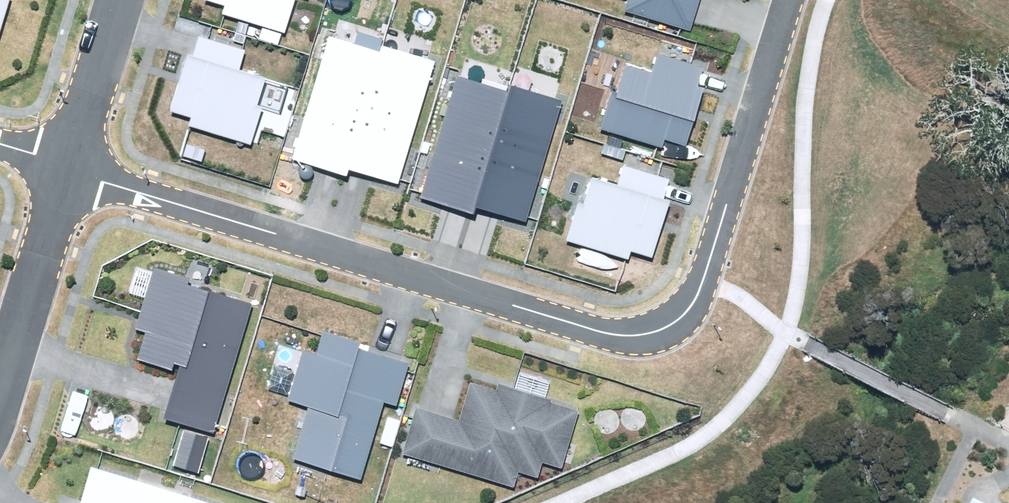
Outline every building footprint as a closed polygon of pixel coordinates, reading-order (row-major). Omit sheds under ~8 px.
[(10,0),(0,0),(0,33),(10,0)] [(278,45),(281,33),(286,34),(296,0),(208,0),(224,5),(221,15),(262,27),(259,39),(278,45)] [(624,10),(691,29),(700,0),(627,0),(624,10)] [(350,169),(398,184),(435,62),(380,46),(378,50),(328,35),(291,159),(348,176),(350,169)] [(188,127),(251,145),(262,106),(257,105),(265,77),(239,70),(245,49),(198,36),(192,57),(184,55),(168,111),(191,118),(188,127)] [(612,93),(601,131),(663,148),(665,141),(687,148),(704,87),(698,85),(703,66),(657,53),(651,73),(627,66),(619,95),(612,93)] [(476,207),(527,222),(563,101),(510,85),(508,92),(457,77),(420,198),(474,213),(476,207)] [(579,201),(567,240),(629,260),(632,251),(653,257),(670,201),(664,199),(671,179),(624,164),(617,186),(590,177),(583,202),(579,201)] [(213,427),(253,299),(188,279),(190,274),(155,263),(136,325),(145,327),(137,354),(172,365),(174,357),(186,360),(185,364),(179,362),(163,412),(213,427)] [(292,453),(359,473),(383,393),(397,398),(409,358),(357,343),(360,335),(324,324),(316,350),(303,345),(287,395),(308,401),(292,453)] [(416,402),(402,447),(513,482),(519,465),(538,470),(542,456),(561,462),(580,402),(498,377),(496,383),(470,375),(458,415),(416,402)] [(172,459),(198,467),(209,430),(184,422),(172,459)] [(92,463),(79,502),(216,502),(92,463)]
